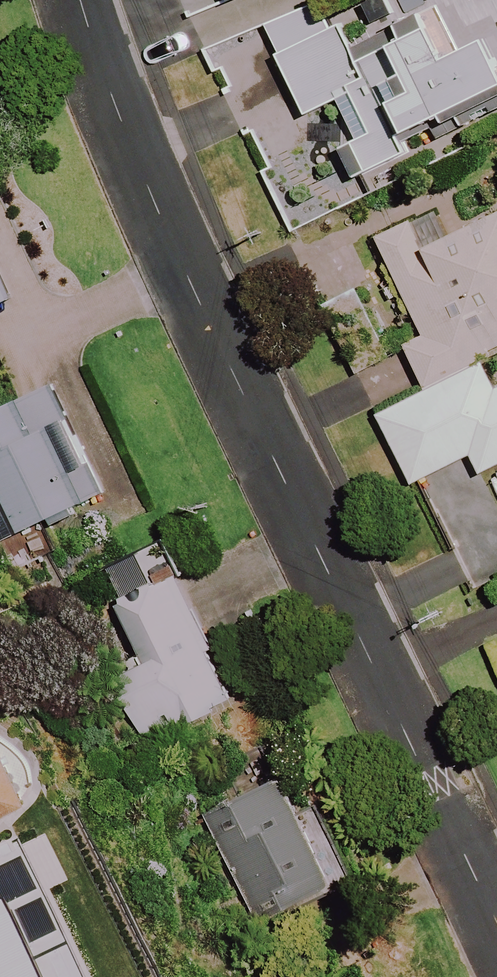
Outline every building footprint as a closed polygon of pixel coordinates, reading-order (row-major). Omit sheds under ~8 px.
[(361,31),(349,37),(341,20),(319,30),(308,5),(265,24),(307,119),(326,110),(345,152),(357,179),(409,155),(402,138),(496,96),(496,37),(496,34),(442,58),(419,6),(361,31)] [(450,240),(436,213),(376,244),(424,336),(404,346),(425,386),(496,349),(496,216),(450,240)] [(16,301),(0,264),(0,308),(16,301)] [(494,392),(482,367),(379,416),(411,483),(471,454),(481,473),(496,466),(496,391),(494,392)] [(56,381),(0,406),(0,502),(16,538),(108,496),(56,381)] [(229,699),(163,558),(108,584),(149,670),(123,682),(148,737),(229,699)] [(32,818),(6,763),(0,766),(0,833),(32,818)] [(301,813),(283,780),(207,820),(260,921),(360,869),(325,801),(301,813)] [(64,840),(0,866),(0,976),(97,976),(79,932),(64,939),(52,908),(86,895),(64,840)]
